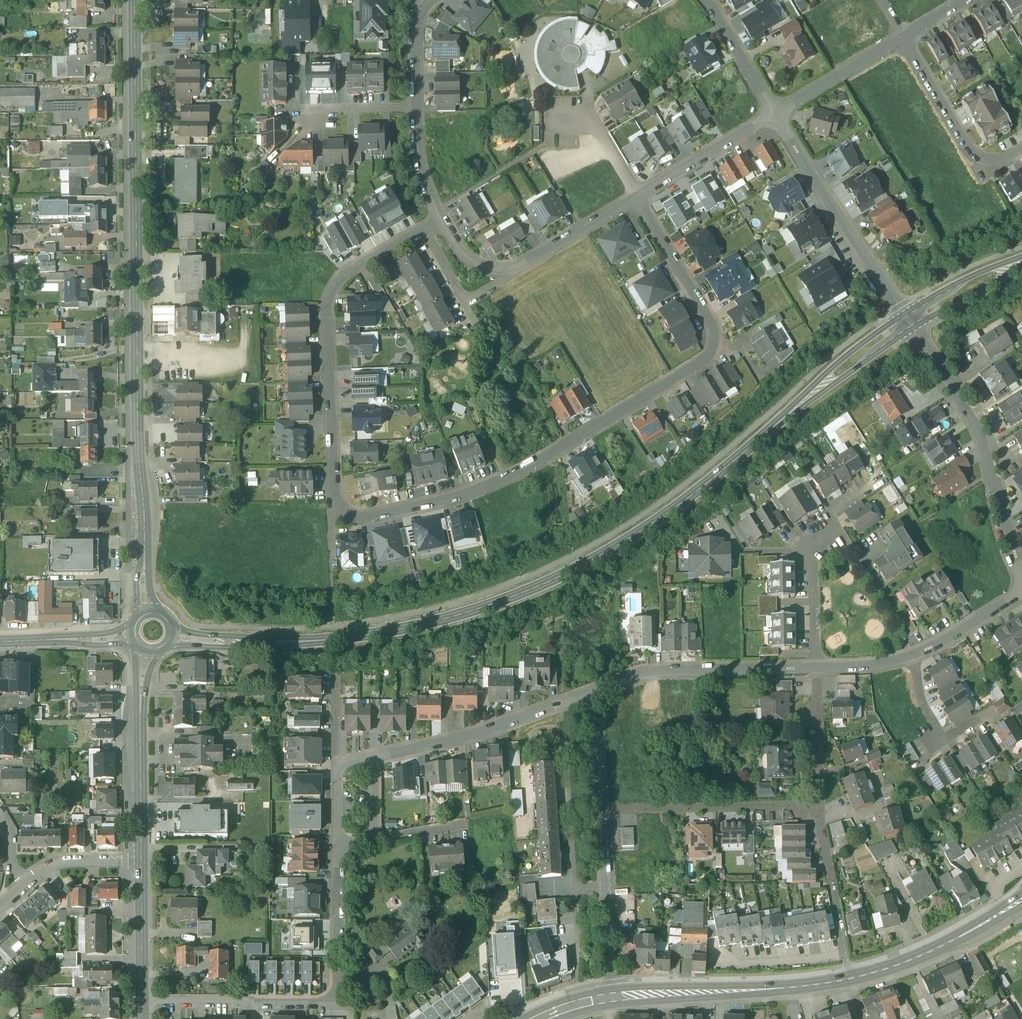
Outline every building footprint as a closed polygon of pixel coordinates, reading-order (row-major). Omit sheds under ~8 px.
[(78,9),(77,0),(66,0),(66,11),(72,11),(71,9),(78,9)] [(87,11),(87,0),(77,0),(78,9),(78,14),(87,14),(87,11)] [(87,0),(87,11),(105,11),(104,0),(87,0)] [(362,23),(362,33),(364,33),(383,33),(383,15),(386,15),(386,0),(378,0),(361,0),(362,23)] [(466,5),(465,4),(461,8),(462,9),(455,18),(454,19),(458,22),(467,30),(473,24),(477,28),(491,11),(477,0),(470,0),(466,5)] [(630,1),(644,10),(650,0),(630,0),(630,1)] [(735,10),(753,0),(729,0),(735,10)] [(758,13),(770,6),(773,4),(770,0),(767,0),(755,7),(758,13)] [(807,7),(803,0),(795,4),(799,11),(807,7)] [(1003,2),(1004,4),(1011,16),(1012,16),(1006,20),(1007,22),(1021,13),(1021,7),(1018,0),(1005,0),(1003,2)] [(309,3),(295,3),(282,3),(282,13),(286,13),(286,24),(309,23),(309,3)] [(1011,16),(1004,4),(999,8),(1006,20),(1012,16),(1011,16)] [(596,11),(583,5),(579,13),(593,19),(596,11)] [(742,22),(751,39),(752,38),(762,33),(779,23),(770,6),(758,13),(742,22)] [(991,6),(974,17),(985,36),(1003,26),(991,6)] [(271,24),(271,9),(265,9),(265,11),(259,11),(259,14),(254,14),(254,24),(271,24)] [(455,18),(445,10),(436,20),(451,29),(452,29),(458,22),(454,19),(455,18)] [(176,15),(175,15),(175,29),(198,29),(198,15),(190,15),(176,15)] [(87,17),(70,17),(70,28),(87,28),(87,17)] [(794,21),(779,30),(785,41),(787,41),(799,33),(801,32),(794,21)] [(594,29),(586,39),(584,37),(590,27),(585,25),(582,24),(578,23),(578,22),(576,22),(569,22),(561,23),(553,27),(546,33),(542,39),(539,46),(537,53),(538,61),(540,70),(545,77),(550,83),(557,87),(560,88),(563,89),(568,90),(573,90),(580,89),(576,75),(582,73),(587,68),(598,77),(599,76),(602,71),(604,66),(605,60),(605,52),(617,51),(615,42),(610,44),(608,39),(604,33),(600,35),(594,29)] [(309,42),(309,23),(286,24),(286,35),(282,35),(283,42),(284,42),(300,42),(309,42)] [(364,41),(364,33),(362,33),(362,23),(354,23),(355,41),(364,41)] [(451,29),(440,23),(433,34),(448,34),(451,29)] [(975,43),(963,23),(946,33),(958,53),(975,43)] [(198,29),(175,29),(175,43),(176,43),(190,43),(198,43),(198,29)] [(765,38),(762,33),(752,38),(755,43),(765,38)] [(813,56),(803,38),(802,39),(799,33),(787,41),(790,46),(784,50),(795,68),(813,56)] [(105,56),(105,34),(89,34),(89,44),(89,56),(90,56),(105,56)] [(448,40),(448,34),(433,34),(433,59),(458,59),(458,40),(448,40)] [(695,37),(682,45),(685,50),(698,42),(695,37)] [(685,50),(684,50),(691,62),(713,49),(711,46),(707,45),(704,39),(698,42),(685,50)] [(936,39),(927,44),(939,64),(947,59),(936,39)] [(300,42),(284,42),(284,55),(300,55),(300,42)] [(89,44),(77,43),(77,57),(89,56),(89,44)] [(713,49),(691,62),(698,74),(699,73),(712,66),(717,62),(714,57),(715,53),(713,49)] [(350,55),(342,55),(342,65),(342,67),(348,67),(350,67),(350,55)] [(70,57),(67,57),(67,65),(68,69),(67,77),(86,77),(86,66),(90,66),(89,56),(77,57),(70,57)] [(90,56),(89,56),(90,66),(105,65),(105,56),(90,56)] [(450,74),(450,62),(435,62),(436,74),(437,74),(450,74)] [(964,62),(945,74),(955,91),(975,80),(964,62)] [(67,77),(67,65),(58,65),(58,77),(67,77)] [(383,92),(383,66),(381,65),(365,66),(365,67),(366,93),(383,92)] [(177,66),(177,80),(199,80),(199,66),(196,66),(191,66),(177,66)] [(336,66),(306,66),(306,94),(336,93),(336,66)] [(712,66),(699,73),(702,78),(715,71),(712,66)] [(285,67),(266,67),(266,73),(263,73),(264,98),(267,98),(267,104),(285,104),(285,99),(286,99),(286,87),(285,87),(285,83),(286,83),(286,72),(285,72),(285,67)] [(350,67),(348,67),(348,94),(366,94),(366,93),(365,67),(350,67)] [(437,80),(436,80),(436,93),(458,93),(458,79),(455,79),(437,80)] [(199,80),(177,80),(177,94),(191,94),(199,94),(199,80)] [(628,83),(602,98),(616,122),(638,109),(637,107),(641,105),(628,83)] [(1012,128),(988,88),(961,103),(985,144),(1012,128)] [(0,90),(0,106),(35,106),(35,90),(0,90)] [(458,93),(436,93),(436,106),(437,106),(455,106),(459,106),(458,93)] [(177,100),(177,111),(182,111),(182,109),(192,109),(192,100),(191,100),(177,100)] [(90,103),(60,103),(60,112),(67,113),(90,112),(90,103)] [(106,103),(90,103),(90,112),(106,112),(106,103)] [(710,117),(702,103),(696,107),(704,121),(704,120),(710,117)] [(696,107),(683,115),(685,118),(694,133),(695,133),(708,125),(704,120),(704,121),(696,107)] [(192,109),(182,109),(182,111),(182,123),(205,123),(207,123),(207,109),(192,109)] [(830,114),(815,110),(813,118),(814,118),(827,122),(829,118),(830,114)] [(67,113),(60,112),(53,113),(53,122),(68,122),(68,119),(67,113)] [(90,122),(90,112),(67,113),(68,119),(80,119),(79,121),(79,127),(82,127),(82,129),(85,129),(85,126),(87,126),(87,122),(90,122)] [(105,121),(106,112),(90,112),(90,122),(96,121),(96,124),(101,124),(101,121),(105,121)] [(10,116),(11,132),(21,132),(20,116),(10,116)] [(685,118),(672,126),(680,139),(680,140),(683,145),(697,137),(695,133),(694,133),(685,118)] [(827,122),(814,118),(810,132),(827,137),(829,132),(835,133),(838,121),(829,118),(827,122)] [(182,123),(180,123),(180,136),(180,138),(190,138),(205,138),(205,123),(182,123)] [(268,123),(262,123),(263,135),(287,135),(286,123),(268,123)] [(672,126),(666,129),(674,143),(680,140),(680,139),(672,126)] [(62,137),(62,127),(51,127),(51,137),(62,137)] [(372,151),(372,127),(360,128),(360,143),(360,152),(361,152),(372,151)] [(384,127),(372,127),(372,151),(384,151),(384,141),(384,127)] [(674,143),(666,129),(660,133),(668,147),(674,143)] [(647,141),(656,156),(656,157),(658,160),(671,152),(668,147),(660,133),(647,141)] [(287,138),(287,135),(263,135),(263,148),(270,155),(287,138)] [(190,138),(180,138),(180,136),(175,136),(175,146),(185,146),(190,146),(190,138)] [(645,137),(632,145),(640,159),(643,164),(656,157),(656,156),(647,141),(645,137)] [(40,142),(29,142),(29,153),(40,153),(40,142)] [(312,158),(312,143),(299,144),(299,146),(300,146),(300,167),(311,167),(312,167),(312,158)] [(336,143),(324,143),(324,158),(324,167),(325,167),(336,167),(336,143)] [(348,143),(336,143),(336,167),(347,167),(348,167),(348,158),(348,143)] [(640,159),(632,145),(625,149),(634,163),(640,159)] [(768,145),(759,150),(758,155),(761,160),(766,168),(778,161),(768,145)] [(190,146),(185,146),(185,159),(197,159),(207,159),(208,146),(190,146)] [(291,152),(280,162),(280,168),(300,167),(300,146),(299,146),(295,147),(293,149),(291,149),(291,152)] [(89,147),(69,147),(69,161),(69,168),(91,168),(91,159),(90,159),(90,161),(86,161),(86,155),(90,155),(89,147)] [(849,148),(844,151),(839,149),(835,152),(834,157),(829,160),(833,166),(832,166),(836,173),(836,172),(840,178),(858,167),(853,160),(855,159),(849,148)] [(745,155),(733,163),(742,179),(754,172),(748,161),(745,155)] [(756,163),(753,158),(748,161),(754,172),(757,177),(762,174),(762,173),(756,163)] [(106,159),(91,159),(91,168),(106,168),(106,159)] [(185,159),(175,159),(174,204),(191,204),(191,182),(197,182),(197,159),(185,159)] [(766,168),(761,160),(756,163),(762,173),(767,170),(766,168)] [(264,162),(253,172),(258,177),(268,166),(264,162)] [(733,163),(721,170),(723,173),(730,186),(742,179),(733,163)] [(268,166),(258,177),(262,181),(272,170),(268,166)] [(52,169),(40,169),(40,172),(34,173),(34,180),(41,180),(41,178),(60,178),(60,168),(52,169)] [(91,168),(69,168),(69,190),(81,189),(81,177),(91,177),(91,168)] [(106,186),(106,168),(91,168),(91,177),(91,186),(106,186)] [(730,186),(723,173),(717,176),(725,189),(730,186)] [(1018,173),(1000,184),(1010,202),(1021,196),(1021,180),(1018,173)] [(857,181),(849,186),(850,188),(860,205),(861,207),(873,200),(882,195),(869,174),(857,181)] [(854,176),(842,183),(846,190),(850,188),(849,186),(857,181),(854,176)] [(711,178),(694,189),(696,192),(705,207),(708,212),(725,202),(711,178)] [(799,201),(803,199),(792,180),(774,190),(772,190),(768,203),(770,203),(776,205),(774,211),(774,212),(787,215),(789,207),(799,201)] [(362,207),(377,235),(405,220),(389,192),(362,207)] [(696,192),(684,199),(693,215),(705,207),(696,192)] [(468,194),(458,200),(461,205),(472,199),(468,194)] [(472,199),(461,205),(457,208),(463,219),(483,207),(476,196),(472,199)] [(554,202),(551,196),(540,202),(552,223),(563,216),(554,202)] [(682,196),(665,206),(679,229),(696,219),(693,215),(684,199),(682,196)] [(888,198),(877,205),(879,210),(880,211),(891,204),(888,198)] [(568,213),(559,199),(554,202),(563,216),(568,213)] [(873,200),(861,207),(860,205),(858,207),(862,214),(875,206),(873,202),(873,200)] [(799,201),(789,207),(787,215),(790,221),(796,217),(806,211),(799,201)] [(552,223),(540,202),(528,209),(532,215),(540,229),(541,230),(552,223)] [(653,206),(657,213),(663,209),(659,202),(653,206)] [(68,203),(40,203),(40,218),(68,218),(68,207),(68,203)] [(891,204),(880,211),(879,210),(870,216),(877,229),(879,228),(898,216),(891,204)] [(84,207),(68,207),(68,218),(86,218),(86,216),(84,216),(84,207)] [(94,207),(84,207),(84,216),(86,216),(91,216),(91,224),(107,224),(106,209),(94,209),(94,207)] [(483,207),(463,219),(470,230),(475,227),(485,221),(490,218),(483,207)] [(806,211),(796,217),(799,222),(812,214),(812,215),(814,214),(810,209),(806,211)] [(799,222),(787,229),(795,241),(819,227),(812,215),(812,214),(799,222)] [(540,229),(532,215),(527,218),(528,220),(535,231),(535,232),(540,229)] [(898,216),(879,228),(886,241),(896,235),(908,228),(900,215),(898,216)] [(220,216),(180,217),(180,240),(196,240),(201,240),(201,228),(211,228),(211,233),(221,233),(220,216)] [(360,217),(353,221),(361,237),(368,233),(360,217)] [(339,224),(353,248),(359,245),(358,244),(364,241),(361,237),(353,221),(351,218),(339,224)] [(528,220),(518,226),(524,238),(535,231),(528,220)] [(485,221),(475,227),(478,232),(488,226),(485,221)] [(91,224),(71,224),(71,231),(65,231),(65,239),(71,239),(71,247),(86,247),(85,234),(91,234),(91,224)] [(107,224),(91,224),(91,234),(107,233),(107,224)] [(347,252),(353,248),(339,224),(328,230),(330,234),(339,250),(341,254),(347,250),(347,252)] [(517,225),(502,233),(512,249),(520,244),(518,242),(525,238),(524,238),(518,226),(517,225)] [(612,264),(634,251),(638,248),(636,244),(624,225),(598,241),(612,264)] [(819,227),(795,241),(802,253),(813,247),(827,239),(826,238),(819,227)] [(908,228),(896,235),(899,240),(911,233),(908,228)] [(696,230),(684,237),(687,242),(699,235),(696,230)] [(687,242),(686,243),(693,255),(713,243),(706,231),(687,242)] [(488,242),(491,248),(496,256),(502,252),(503,254),(512,249),(502,233),(488,242)] [(339,250),(330,234),(323,238),(332,253),(339,250)] [(488,242),(484,235),(479,239),(486,251),(491,248),(488,242)] [(827,239),(813,247),(816,252),(831,243),(827,237),(826,238),(827,239)] [(646,238),(636,244),(638,248),(634,251),(640,262),(655,253),(646,238)] [(196,240),(180,240),(180,252),(196,252),(196,240)] [(713,243),(693,255),(700,267),(702,267),(714,259),(720,255),(713,243)] [(821,256),(833,249),(830,244),(818,251),(821,256)] [(809,263),(813,268),(826,261),(830,268),(840,262),(833,249),(821,256),(809,263)] [(736,253),(721,262),(724,267),(733,262),(734,263),(740,259),(736,253)] [(415,255),(397,266),(404,277),(422,267),(415,255)] [(202,258),(180,258),(180,282),(175,282),(175,293),(186,293),(199,293),(202,293),(202,283),(206,283),(206,265),(202,265),(202,258)] [(714,259),(702,267),(705,272),(717,265),(714,259)] [(55,261),(40,262),(40,272),(56,272),(55,261)] [(813,268),(797,278),(817,310),(845,293),(830,268),(826,261),(813,268)] [(724,267),(706,278),(713,290),(740,274),(734,263),(733,262),(724,267)] [(767,268),(769,276),(780,273),(778,265),(767,268)] [(422,267),(404,277),(410,289),(412,288),(428,279),(428,278),(422,267)] [(86,270),(75,270),(75,274),(66,274),(66,280),(86,280),(86,270)] [(86,270),(86,280),(101,280),(101,270),(86,270)] [(645,279),(633,286),(640,298),(666,283),(659,271),(645,279)] [(642,274),(627,282),(630,287),(633,286),(645,279),(642,274)] [(740,274),(713,290),(720,302),(738,291),(748,286),(747,285),(740,274)] [(428,279),(412,288),(418,300),(437,289),(430,277),(428,278),(428,279)] [(383,290),(376,278),(369,282),(375,294),(383,290)] [(86,280),(66,280),(66,281),(66,289),(69,293),(69,301),(69,302),(79,302),(87,302),(87,291),(86,291),(86,280)] [(101,290),(101,280),(86,280),(86,291),(87,291),(101,290)] [(753,281),(747,285),(748,286),(738,291),(741,296),(750,291),(757,287),(753,281)] [(666,283),(640,298),(647,309),(659,302),(672,294),(666,283)] [(437,289),(418,300),(425,311),(441,301),(442,302),(443,301),(437,289)] [(741,296),(734,301),(739,308),(748,303),(755,299),(750,291),(741,296)] [(199,306),(199,293),(186,293),(186,306),(199,306)] [(380,298),(364,299),(365,314),(375,314),(380,314),(381,314),(380,298)] [(364,299),(348,300),(349,315),(351,315),(351,314),(365,314),(364,299)] [(755,299),(748,303),(739,308),(728,315),(737,331),(745,326),(746,327),(751,324),(750,323),(758,318),(752,309),(758,306),(755,299)] [(425,311),(423,312),(430,324),(448,313),(442,302),(441,301),(425,311)] [(663,308),(659,310),(663,317),(678,308),(674,301),(663,308)] [(659,310),(663,308),(659,302),(647,309),(644,311),(648,317),(659,310)] [(216,306),(199,306),(199,312),(175,312),(175,325),(174,325),(174,335),(175,335),(175,336),(200,336),(200,342),(219,342),(219,326),(221,326),(223,324),(224,323),(224,321),(224,318),(223,317),(221,315),(219,315),(216,315),(216,306)] [(678,308),(663,317),(671,330),(671,331),(686,321),(687,322),(688,321),(680,306),(678,308)] [(304,311),(286,311),(287,325),(309,324),(308,311),(304,311)] [(448,313),(430,324),(436,336),(455,325),(448,313)] [(365,314),(351,314),(351,315),(352,328),(359,328),(375,327),(375,314),(365,314)] [(774,317),(758,327),(762,333),(774,326),(778,324),(774,317)] [(686,321),(671,331),(671,330),(669,331),(677,345),(693,336),(695,335),(687,322),(686,321)] [(309,324),(287,325),(287,338),(305,338),(309,338),(309,324)] [(86,337),(86,326),(78,326),(78,330),(66,331),(66,337),(74,336),(86,337)] [(102,336),(102,326),(86,326),(86,337),(102,336)] [(762,333),(752,339),(759,351),(781,338),(774,326),(762,333)] [(982,341),(978,343),(989,360),(1011,346),(1001,329),(982,341)] [(977,331),(963,338),(967,348),(976,344),(978,343),(982,341),(977,331)] [(360,334),(346,334),(346,342),(350,342),(350,341),(360,340),(360,334)] [(74,336),(66,337),(66,348),(74,348),(74,344),(74,336)] [(102,336),(86,337),(86,343),(86,344),(86,347),(102,347),(102,336)] [(693,336),(677,345),(682,352),(697,343),(693,336)] [(781,338),(759,351),(766,363),(776,357),(788,350),(788,349),(781,338)] [(360,340),(350,341),(350,342),(351,357),(372,356),(371,340),(360,340)] [(788,350),(776,357),(781,365),(794,352),(791,348),(788,349),(788,350)] [(306,350),(288,350),(288,364),(310,363),(310,350),(306,350)] [(310,363),(288,364),(289,377),(307,377),(311,377),(310,363)] [(730,364),(723,368),(732,383),(739,379),(730,364)] [(994,371),(983,378),(982,379),(987,388),(1010,374),(1004,364),(994,371)] [(55,365),(38,365),(38,376),(55,376),(55,365)] [(722,366),(709,374),(711,377),(700,385),(701,386),(710,402),(712,406),(725,398),(723,395),(735,387),(732,383),(723,368),(722,366)] [(990,366),(978,374),(982,379),(983,378),(994,371),(990,366)] [(1010,374),(987,388),(993,397),(994,396),(995,396),(1008,388),(1016,383),(1010,374)] [(355,388),(376,388),(379,388),(379,376),(379,375),(371,376),(355,376),(355,388)] [(55,383),(55,376),(38,376),(38,383),(37,383),(37,385),(39,385),(39,393),(71,393),(80,393),(81,383),(55,383)] [(93,377),(93,376),(81,376),(81,383),(80,393),(96,392),(96,383),(92,383),(92,377),(93,377)] [(588,395),(579,380),(574,383),(578,390),(583,398),(588,395)] [(916,389),(907,381),(903,386),(912,394),(916,389)] [(710,402),(701,386),(691,393),(698,405),(700,408),(710,402)] [(376,388),(355,388),(352,388),(353,401),(369,400),(377,400),(377,399),(376,388)] [(1008,388),(995,396),(994,396),(993,397),(996,402),(1007,395),(1011,393),(1008,388)] [(307,389),(289,390),(291,417),(308,416),(312,416),(311,389),(307,389)] [(198,390),(185,390),(179,390),(179,392),(176,395),(179,397),(179,404),(198,404),(201,404),(201,390),(198,390)] [(578,390),(565,398),(576,416),(589,408),(583,398),(578,390)] [(96,392),(80,393),(81,399),(80,401),(81,402),(93,402),(96,402),(96,392)] [(895,392),(879,402),(879,403),(876,405),(881,412),(884,410),(892,423),(900,418),(908,412),(895,392)] [(998,408),(1010,427),(1021,419),(1021,393),(998,408)] [(676,401),(668,406),(673,414),(676,412),(679,418),(693,409),(694,409),(693,408),(685,395),(681,398),(679,397),(677,399),(676,401)] [(565,398),(552,406),(563,424),(576,416),(565,398)] [(93,402),(81,402),(80,401),(72,401),(72,414),(83,414),(85,414),(93,414),(93,402)] [(463,417),(467,410),(456,403),(452,411),(463,417)] [(198,418),(198,404),(179,404),(176,404),(176,410),(174,413),(176,415),(176,418),(182,418),(182,417),(195,417),(195,418),(198,418)] [(698,405),(693,408),(694,409),(693,409),(699,418),(704,415),(700,408),(698,405)] [(369,406),(355,407),(355,414),(373,414),(373,406),(369,406)] [(939,407),(927,415),(930,420),(942,413),(939,407)] [(667,425),(659,411),(653,416),(661,429),(667,425)] [(355,414),(353,414),(354,432),(365,432),(365,433),(367,436),(371,435),(373,433),(373,430),(375,427),(381,427),(380,413),(373,414),(355,414)] [(942,413),(930,420),(933,425),(945,418),(942,413)] [(652,414),(633,425),(643,441),(652,435),(653,437),(662,431),(661,429),(653,416),(652,414)] [(927,415),(911,424),(921,440),(929,435),(929,433),(935,429),(933,425),(930,420),(927,415)] [(892,423),(884,427),(888,432),(903,423),(900,418),(892,423)] [(64,421),(53,421),(53,431),(65,431),(64,421)] [(293,435),(293,423),(291,423),(276,423),(276,435),(282,435),(293,435)] [(911,424),(896,434),(905,448),(911,444),(912,444),(913,445),(921,440),(911,424)] [(97,433),(97,427),(81,427),(77,427),(77,440),(81,440),(81,439),(97,439),(99,439),(99,433),(97,433)] [(198,430),(185,430),(179,430),(179,432),(177,435),(179,437),(179,444),(198,444),(201,443),(201,430),(198,430)] [(65,431),(53,431),(53,441),(64,441),(65,440),(65,431)] [(305,458),(305,435),(293,435),(282,435),(283,459),(290,459),(291,459),(294,462),(302,462),(305,458)] [(936,438),(921,447),(925,453),(927,452),(926,451),(939,443),(936,438)] [(939,443),(926,451),(927,452),(936,466),(955,454),(946,438),(939,443)] [(97,439),(81,439),(81,440),(81,448),(97,448),(97,439)] [(65,440),(64,441),(64,449),(67,449),(81,448),(81,440),(77,440),(65,440)] [(468,445),(466,440),(450,447),(462,476),(485,466),(475,442),(468,445)] [(64,441),(53,441),(53,449),(64,449),(64,441)] [(368,442),(350,443),(351,453),(355,453),(355,449),(368,448),(368,442)] [(198,457),(198,444),(179,444),(176,444),(176,450),(174,453),(176,455),(177,458),(195,458),(198,458),(198,457)] [(97,463),(97,448),(81,448),(81,454),(81,463),(97,463)] [(368,448),(355,449),(355,453),(351,453),(351,457),(355,457),(355,465),(377,464),(377,448),(368,448)] [(863,469),(851,450),(838,459),(839,461),(849,478),(863,469)] [(591,451),(571,463),(571,466),(578,478),(584,487),(585,487),(605,475),(599,465),(591,451)] [(432,456),(427,457),(426,454),(425,454),(426,458),(420,460),(420,458),(411,460),(417,488),(433,484),(433,483),(437,482),(447,480),(442,458),(441,459),(440,453),(432,455),(432,456)] [(963,456),(949,464),(952,469),(955,468),(957,470),(959,474),(970,467),(963,456)] [(849,478),(839,461),(825,469),(826,471),(837,488),(851,479),(849,478)] [(615,477),(605,462),(599,465),(605,475),(608,481),(615,477)] [(952,469),(933,482),(943,498),(953,492),(954,494),(967,486),(959,474),(957,470),(955,468),(952,469)] [(1013,475),(1016,480),(1021,476),(1021,469),(1013,475)] [(183,470),(177,470),(177,472),(174,475),(177,477),(177,484),(180,484),(199,484),(199,470),(196,470),(183,470)] [(826,471),(813,479),(824,498),(838,490),(837,488),(826,471)] [(257,486),(256,472),(248,472),(248,486),(257,486)] [(393,473),(366,479),(366,483),(359,484),(363,500),(397,492),(396,487),(397,487),(395,479),(394,479),(393,473)] [(312,474),(280,474),(280,475),(271,475),(271,487),(281,487),(281,497),(313,497),(312,474)] [(584,487),(578,478),(572,482),(582,497),(588,493),(585,487),(584,487)] [(808,483),(803,486),(809,496),(814,493),(808,483)] [(80,484),(80,491),(75,491),(75,499),(80,498),(80,499),(90,499),(97,499),(97,484),(80,484)] [(199,484),(180,484),(180,490),(177,493),(180,495),(180,498),(198,498),(202,498),(202,484),(199,484)] [(809,496),(803,486),(791,493),(806,517),(817,510),(809,496)] [(779,501),(784,510),(794,524),(806,517),(791,493),(779,501)] [(779,501),(776,496),(771,499),(778,511),(779,513),(784,510),(779,501)] [(860,502),(845,511),(849,518),(864,508),(860,502)] [(864,508),(849,518),(859,534),(875,524),(870,517),(874,515),(868,506),(864,508)] [(768,507),(755,515),(767,534),(780,526),(773,515),(768,507)] [(778,511),(773,515),(779,525),(785,521),(779,513),(778,511)] [(98,530),(98,512),(82,512),(82,520),(83,530),(98,530)] [(475,513),(468,515),(471,529),(473,528),(474,532),(480,530),(475,513)] [(468,515),(450,518),(453,530),(456,543),(476,539),(474,532),(473,528),(471,529),(468,515)] [(755,515),(743,523),(745,526),(752,536),(755,541),(767,534),(755,515)] [(450,518),(445,520),(447,530),(447,531),(453,530),(450,518)] [(438,519),(413,524),(418,545),(419,552),(444,546),(440,532),(438,521),(438,519)] [(445,520),(438,521),(440,532),(447,530),(445,520)] [(919,556),(898,524),(882,534),(881,535),(881,536),(882,535),(886,541),(885,542),(886,542),(887,542),(890,548),(889,548),(888,555),(888,556),(875,564),(874,565),(875,566),(876,565),(880,571),(879,572),(879,573),(880,572),(886,581),(913,564),(911,561),(919,556)] [(745,526),(739,529),(746,540),(752,536),(745,526)] [(376,546),(379,563),(403,557),(401,548),(398,531),(397,527),(373,533),(373,535),(376,546)] [(414,528),(405,530),(409,547),(418,545),(414,528)] [(409,547),(405,530),(398,531),(401,548),(409,547)] [(376,546),(373,535),(367,536),(367,539),(369,548),(376,546)] [(43,545),(43,536),(23,536),(23,549),(29,549),(29,546),(43,545)] [(360,536),(341,537),(343,569),(357,568),(356,554),(363,554),(363,547),(361,545),(361,539),(360,536)] [(367,539),(361,539),(361,545),(363,547),(363,554),(370,553),(369,548),(367,539)] [(729,546),(722,546),(722,541),(696,541),(696,546),(689,547),(690,572),(696,572),(696,577),(724,577),(723,572),(730,572),(729,546)] [(49,542),(49,575),(100,575),(100,542),(49,542)] [(455,557),(458,570),(467,567),(464,555),(455,557)] [(776,565),(770,565),(771,581),(794,581),(794,564),(788,565),(788,563),(779,563),(779,565),(776,565)] [(941,573),(924,584),(921,580),(901,592),(906,601),(905,601),(911,612),(912,611),(918,619),(938,607),(937,605),(946,599),(945,597),(953,591),(941,573)] [(794,581),(771,581),(771,597),(771,598),(776,598),(780,597),(780,599),(788,599),(788,597),(794,597),(794,581)] [(623,593),(634,592),(633,585),(623,585),(623,593)] [(51,611),(52,589),(39,589),(39,603),(39,611),(46,611),(51,611)] [(105,600),(105,589),(84,589),(84,599),(84,600),(90,600),(90,618),(90,622),(107,622),(109,619),(109,609),(105,609),(105,600)] [(961,593),(956,596),(962,606),(967,603),(961,593)] [(25,603),(15,603),(15,597),(8,597),(9,603),(7,604),(7,606),(4,606),(4,618),(7,618),(7,623),(25,623),(25,622),(25,603)] [(771,597),(759,598),(759,607),(776,607),(776,598),(771,598),(771,597)] [(39,603),(25,603),(25,622),(39,623),(39,611),(39,603)] [(776,607),(759,607),(759,617),(771,617),(771,616),(776,616),(776,607)] [(73,623),(72,611),(69,611),(59,611),(51,611),(46,611),(46,623),(73,623)] [(789,614),(780,615),(780,616),(776,616),(771,616),(771,617),(771,633),(795,632),(795,616),(789,616),(789,614)] [(1009,627),(1008,626),(993,635),(1006,657),(1011,654),(1013,657),(1021,651),(1021,617),(1012,623),(1013,625),(1009,627)] [(906,624),(903,619),(898,622),(907,638),(912,634),(906,624)] [(655,620),(638,620),(638,626),(637,626),(629,626),(629,628),(627,638),(630,639),(630,650),(648,650),(655,650),(655,635),(655,620)] [(911,621),(906,624),(912,634),(918,631),(911,621)] [(695,627),(667,628),(667,639),(667,652),(695,652),(695,638),(695,627)] [(795,632),(771,633),(772,649),(778,649),(781,649),(781,650),(789,650),(789,649),(795,649),(795,632)] [(661,635),(655,635),(655,650),(648,650),(648,653),(661,652),(661,639),(661,635)] [(902,636),(896,639),(899,644),(905,640),(902,636)] [(96,659),(88,659),(88,672),(96,672),(96,667),(96,659)] [(535,659),(525,659),(525,679),(525,686),(526,686),(532,686),(532,688),(542,688),(542,686),(548,686),(549,686),(549,671),(546,668),(546,661),(535,661),(535,659)] [(207,661),(181,661),(181,670),(184,670),(184,685),(207,685),(207,661)] [(944,663),(941,663),(939,664),(938,667),(928,673),(937,687),(937,686),(949,679),(954,675),(946,662),(944,663)] [(6,664),(6,667),(0,666),(0,694),(28,694),(28,667),(13,667),(13,664),(6,664)] [(113,667),(96,667),(96,672),(96,686),(105,686),(105,683),(113,683),(113,667)] [(556,671),(549,671),(549,686),(548,686),(548,687),(557,687),(556,671)] [(949,679),(937,686),(941,692),(954,684),(958,681),(954,675),(949,679)] [(501,703),(501,679),(489,679),(489,689),(489,703),(501,703)] [(513,689),(513,679),(501,679),(501,703),(513,703),(513,689)] [(307,681),(302,681),(302,682),(289,682),(289,700),(321,700),(321,681),(307,681)] [(941,692),(938,694),(941,699),(942,698),(956,690),(957,689),(954,684),(941,692)] [(956,690),(942,698),(941,699),(940,699),(947,710),(947,711),(965,699),(965,700),(967,698),(960,687),(957,689),(956,690)] [(792,688),(779,688),(776,688),(776,695),(788,695),(788,696),(792,696),(792,688)] [(465,689),(453,689),(453,698),(453,711),(465,711),(465,689)] [(477,689),(465,689),(465,711),(477,711),(477,693),(477,689)] [(776,695),(762,696),(762,710),(765,709),(765,725),(789,725),(788,696),(788,695),(776,695)] [(192,698),(192,697),(175,698),(175,713),(192,713),(192,698)] [(207,700),(207,697),(192,698),(192,713),(206,713),(206,700),(207,700)] [(92,698),(81,698),(81,700),(80,700),(78,702),(78,708),(80,711),(81,711),(81,713),(85,713),(86,715),(91,715),(92,713),(99,713),(99,708),(94,708),(94,698),(92,698)] [(113,698),(94,698),(94,708),(99,708),(99,713),(113,713),(113,698)] [(429,699),(417,698),(417,721),(429,721),(429,699)] [(1004,698),(992,705),(1000,717),(1011,710),(1004,698)] [(441,699),(429,699),(429,721),(441,721),(441,708),(441,699)] [(849,700),(838,700),(837,703),(832,704),(833,720),(852,719),(852,720),(853,720),(853,703),(850,703),(850,699),(849,699),(849,700)] [(965,699),(947,711),(947,710),(944,712),(951,723),(953,722),(967,713),(968,713),(972,710),(965,700),(965,699)] [(223,701),(213,701),(213,713),(223,713),(223,701)] [(347,707),(346,707),(346,719),(346,732),(352,732),(352,733),(358,733),(358,707),(347,707)] [(369,707),(358,707),(358,733),(364,733),(364,732),(369,732),(369,719),(370,707),(369,707)] [(382,707),(381,707),(381,720),(381,732),(387,732),(387,733),(393,733),(393,707),(382,707)] [(405,719),(405,707),(393,707),(393,733),(399,733),(399,732),(405,732),(405,719)] [(321,708),(305,708),(305,712),(295,712),(295,718),(320,718),(320,719),(321,719),(321,708)] [(192,713),(175,713),(175,728),(197,728),(197,719),(194,719),(192,719),(192,713)] [(967,713),(953,722),(956,727),(971,718),(968,713),(967,713)] [(16,718),(3,718),(3,721),(0,721),(0,758),(13,758),(13,741),(12,741),(12,737),(19,736),(18,727),(16,727),(16,718)] [(320,718),(295,718),(295,729),(300,729),(303,729),(303,733),(303,736),(317,736),(317,729),(320,729),(320,719),(320,718)] [(1004,725),(1001,725),(998,727),(997,729),(995,731),(1007,750),(1009,749),(1011,750),(1014,748),(1014,745),(1021,741),(1021,738),(1011,721),(1004,725)] [(111,726),(97,726),(97,727),(92,727),(92,740),(97,740),(114,740),(113,726),(111,726)] [(998,747),(991,736),(985,740),(992,751),(998,747)] [(985,740),(984,738),(972,745),(984,764),(996,756),(992,751),(985,740)] [(864,740),(841,748),(846,763),(863,757),(863,756),(865,755),(869,754),(864,740)] [(191,741),(175,741),(175,757),(184,757),(184,760),(191,760),(191,749),(194,749),(194,741),(191,741)] [(213,741),(191,741),(194,741),(194,749),(191,749),(191,760),(184,760),(182,760),(182,761),(179,763),(182,766),(182,767),(183,769),(213,769),(213,763),(222,763),(222,755),(224,755),(224,749),(213,749),(213,741)] [(320,742),(289,742),(288,754),(320,754),(320,742)] [(918,759),(909,744),(899,750),(908,765),(918,759)] [(984,764),(972,745),(961,752),(962,754),(969,765),(972,771),(984,764)] [(501,748),(488,749),(488,753),(472,754),(474,782),(489,781),(489,777),(503,776),(503,770),(502,760),(503,759),(503,755),(502,754),(501,748)] [(790,748),(765,748),(766,756),(764,759),(764,763),(764,767),(766,770),(766,778),(790,778),(790,748)] [(519,750),(508,750),(509,767),(520,766),(519,750)] [(869,754),(865,755),(868,763),(881,758),(878,750),(869,754)] [(320,754),(288,754),(288,766),(320,766),(320,754)] [(969,765),(962,754),(956,758),(963,769),(969,765)] [(101,756),(95,756),(95,757),(96,780),(114,780),(114,755),(101,756)] [(963,769),(956,758),(950,761),(957,773),(963,769)] [(950,761),(949,760),(937,767),(949,786),(961,778),(957,773),(950,761)] [(876,761),(866,765),(870,774),(880,770),(876,761)] [(460,763),(445,764),(447,786),(462,785),(462,780),(460,763)] [(445,764),(431,765),(431,766),(432,782),(432,787),(447,786),(445,764)] [(553,764),(534,765),(537,803),(556,801),(553,764)] [(937,767),(926,774),(927,776),(934,787),(937,793),(949,786),(937,767)] [(412,770),(395,772),(396,792),(414,791),(413,780),(412,770)] [(26,793),(25,772),(23,772),(2,772),(3,793),(26,793)] [(873,805),(862,775),(844,781),(855,811),(873,805)] [(927,776),(918,781),(925,793),(934,787),(927,776)] [(307,779),(294,779),(294,780),(294,795),(320,795),(320,779),(307,779)] [(413,780),(414,791),(414,796),(421,796),(420,779),(413,780)] [(253,780),(227,781),(228,791),(254,790),(253,780)] [(195,781),(175,781),(174,797),(195,797),(195,781)] [(775,785),(758,786),(758,798),(775,798),(775,785)] [(892,786),(881,789),(887,807),(897,803),(892,786)] [(522,791),(511,792),(512,804),(523,804),(522,791)] [(109,792),(98,792),(98,810),(115,810),(116,792),(109,792)] [(556,801),(537,803),(539,841),(558,839),(556,801)] [(897,803),(887,807),(888,812),(897,809),(897,810),(899,809),(897,803)] [(523,804),(512,804),(512,817),(523,817),(523,804)] [(309,831),(320,831),(320,808),(303,808),(292,808),(291,808),(291,831),(309,831)] [(888,812),(875,816),(882,838),(903,831),(897,810),(897,809),(888,812)] [(193,813),(174,813),(174,838),(228,837),(228,813),(209,813),(209,810),(193,810),(193,813)] [(996,827),(999,832),(1008,848),(1014,845),(1015,845),(1014,843),(1018,841),(1020,843),(1021,842),(1021,812),(996,827)] [(35,816),(24,816),(24,825),(35,825),(35,816)] [(841,822),(831,825),(834,839),(845,835),(841,822)] [(83,823),(72,823),(73,831),(84,831),(84,823),(83,823)] [(744,824),(723,825),(723,844),(743,844),(745,844),(745,837),(745,836),(744,824)] [(713,852),(712,826),(691,826),(691,829),(691,845),(692,859),(709,858),(709,852),(713,852)] [(797,827),(792,827),(786,827),(782,827),(782,839),(805,838),(805,827),(797,827)] [(620,829),(621,846),(634,846),(633,828),(620,829)] [(29,833),(25,833),(25,831),(22,831),(22,848),(35,848),(35,833),(31,833),(29,833)] [(84,831),(73,831),(70,831),(70,848),(85,848),(84,831)] [(115,831),(97,832),(97,844),(97,848),(115,847),(115,831)] [(999,832),(971,848),(983,869),(990,865),(990,866),(991,866),(990,864),(994,862),(995,864),(1001,861),(999,858),(1004,856),(1005,858),(1005,857),(1011,853),(1008,848),(999,832)] [(43,833),(35,833),(35,848),(48,848),(48,833),(43,833)] [(53,833),(48,833),(48,848),(61,848),(61,833),(53,833)] [(754,836),(745,837),(745,844),(743,844),(743,855),(754,854),(754,839),(754,836)] [(805,849),(805,838),(782,839),(782,850),(805,849)] [(558,839),(539,841),(542,878),(561,876),(558,839)] [(955,840),(947,845),(949,850),(944,853),(950,864),(964,855),(963,853),(955,840)] [(891,841),(868,848),(877,863),(897,852),(891,841)] [(317,843),(290,843),(290,844),(291,844),(291,852),(290,852),(290,864),(291,864),(291,872),(290,872),(290,873),(317,873),(317,861),(318,861),(318,855),(317,855),(317,843)] [(455,849),(450,849),(449,847),(443,847),(443,848),(442,848),(443,850),(438,850),(433,846),(429,851),(431,875),(465,873),(464,871),(464,859),(463,849),(458,845),(455,849)] [(805,860),(805,849),(782,850),(782,861),(787,861),(805,860)] [(969,849),(963,853),(964,855),(969,862),(974,858),(969,849)] [(228,851),(219,851),(219,859),(215,859),(215,867),(220,867),(220,868),(221,868),(223,868),(223,864),(228,864),(228,851)] [(215,852),(198,852),(198,861),(203,861),(203,876),(205,876),(215,876),(221,876),(221,868),(220,868),(220,867),(215,867),(215,859),(215,852)] [(805,860),(787,861),(787,872),(792,872),(810,871),(810,860),(805,860)] [(198,861),(198,867),(187,867),(187,888),(205,888),(205,876),(203,876),(203,861),(198,861)] [(925,870),(910,878),(913,883),(905,887),(915,905),(937,892),(925,870)] [(810,871),(792,872),(792,884),(816,883),(815,871),(810,871)] [(948,874),(939,878),(947,894),(952,891),(955,889),(951,882),(952,881),(948,874)] [(952,881),(951,882),(955,889),(952,891),(955,896),(955,895),(962,908),(980,898),(973,885),(971,886),(964,874),(952,881)] [(910,878),(903,882),(905,887),(913,883),(910,878)] [(306,879),(288,879),(288,889),(305,889),(306,889),(306,879)] [(535,884),(523,886),(525,904),(536,902),(535,884)] [(118,900),(118,885),(101,885),(101,891),(98,891),(98,900),(101,900),(118,900)] [(39,895),(14,915),(25,929),(50,909),(51,909),(61,901),(49,886),(39,894),(39,895)] [(305,889),(288,889),(288,899),(298,899),(298,915),(320,915),(320,889),(306,889),(305,889)] [(85,891),(73,891),(73,909),(85,909),(85,904),(85,892),(85,891)] [(894,892),(889,895),(890,898),(890,897),(893,909),(895,909),(895,910),(902,906),(894,892)] [(890,898),(876,901),(879,914),(880,913),(884,928),(899,924),(897,919),(896,913),(895,910),(895,909),(893,909),(890,897),(890,898)] [(554,900),(537,902),(539,922),(546,922),(557,920),(554,900)] [(198,901),(172,901),(172,919),(198,920),(198,901)] [(703,905),(684,904),(682,929),(681,956),(680,956),(692,957),(692,956),(694,956),(694,943),(694,940),(697,940),(700,940),(700,938),(707,939),(707,930),(702,930),(703,905)] [(862,911),(853,913),(853,915),(848,917),(852,936),(869,932),(866,923),(865,923),(862,911)] [(825,913),(814,915),(819,942),(830,940),(825,913)] [(814,915),(803,917),(808,944),(819,942),(814,915)] [(736,916),(725,918),(730,945),(741,943),(737,921),(736,916)] [(759,917),(748,919),(753,946),(764,944),(759,921),(759,917)] [(781,917),(770,919),(775,946),(786,944),(782,922),(781,917)] [(803,917),(793,919),(798,946),(808,944),(803,917)] [(105,918),(87,918),(87,937),(105,937),(105,918)] [(725,918),(714,920),(715,925),(717,938),(719,947),(730,945),(725,918)] [(748,919),(737,921),(741,943),(742,948),(753,946),(748,919)] [(770,919),(759,921),(764,944),(764,948),(775,946),(770,919)] [(793,919),(782,922),(786,944),(787,949),(798,946),(793,919)] [(11,935),(12,936),(12,935),(6,929),(0,922),(0,946),(11,935)] [(26,935),(14,922),(6,929),(12,935),(18,942),(26,935)] [(406,930),(386,945),(391,952),(398,961),(417,947),(422,954),(430,948),(425,941),(425,940),(411,922),(403,927),(406,930)] [(521,938),(520,924),(507,925),(508,938),(516,938),(521,938)] [(715,925),(708,927),(707,930),(707,939),(717,938),(715,925)] [(546,928),(542,928),(543,935),(546,934),(547,937),(557,936),(556,927),(546,928)] [(212,928),(198,928),(198,938),(212,938),(212,928)] [(682,929),(669,928),(668,950),(673,950),(673,955),(681,956),(682,929)] [(302,951),(319,951),(319,939),(314,939),(314,929),(312,929),(295,929),(290,929),(290,940),(290,950),(302,950),(302,951)] [(566,952),(554,956),(547,937),(546,934),(543,935),(527,941),(538,967),(532,970),(538,986),(558,979),(568,976),(566,952)] [(0,946),(0,948),(4,953),(12,961),(17,957),(10,949),(18,942),(12,935),(12,936),(11,935),(0,946)] [(105,937),(87,937),(87,955),(105,955),(105,937)] [(656,939),(636,937),(634,939),(633,947),(635,949),(637,949),(637,964),(640,968),(655,969),(656,939)] [(519,981),(516,938),(508,938),(493,940),(496,982),(519,981)] [(244,955),(262,955),(263,945),(245,944),(244,955)] [(386,945),(378,951),(383,958),(391,952),(386,945)] [(378,951),(374,947),(367,953),(375,963),(383,958),(378,951)] [(195,949),(177,949),(177,968),(195,967),(195,957),(195,949)] [(208,949),(195,949),(195,957),(208,957),(208,953),(208,949)] [(12,961),(4,953),(1,956),(8,965),(12,961)] [(77,953),(65,953),(65,961),(77,961),(77,953)] [(227,953),(210,953),(210,957),(210,979),(227,980),(227,953)] [(670,954),(656,954),(655,972),(669,973),(670,954)] [(980,954),(969,961),(978,976),(989,970),(980,954)] [(694,956),(692,956),(692,957),(692,973),(705,974),(706,957),(694,956)] [(260,964),(250,963),(249,983),(260,984),(260,975),(260,964)] [(277,964),(267,964),(267,975),(267,984),(277,984),(277,975),(277,964)] [(295,964),(284,964),(284,975),(284,984),(294,984),(294,975),(295,964)] [(312,964),(302,964),(301,976),(302,984),(312,984),(312,976),(312,964)] [(320,964),(312,964),(312,976),(320,975),(320,964)] [(956,965),(939,973),(947,990),(964,982),(956,965)] [(112,967),(80,968),(80,989),(91,988),(91,982),(112,981),(112,967)] [(939,973),(922,980),(930,996),(930,997),(932,996),(947,990),(939,973)] [(488,976),(476,985),(484,996),(490,992),(488,976)] [(472,979),(462,986),(476,1005),(481,1001),(480,999),(484,996),(476,985),(472,979)] [(964,982),(947,990),(950,995),(967,988),(964,982)] [(470,1009),(476,1005),(462,986),(452,993),(464,1010),(469,1007),(470,1009)] [(878,996),(884,1014),(891,1011),(894,1018),(903,1018),(906,1018),(900,1002),(897,1003),(892,991),(878,996)] [(464,1010),(452,993),(442,1000),(455,1018),(456,1018),(458,1018),(461,1016),(460,1014),(464,1010)] [(119,995),(101,995),(101,1002),(101,1008),(119,1008),(119,995)] [(989,1008),(1002,1002),(998,995),(986,1001),(989,1008)] [(862,1002),(865,1011),(863,1012),(864,1015),(867,1014),(869,1018),(871,1018),(877,1016),(884,1014),(878,996),(862,1002)] [(939,1009),(932,996),(930,997),(930,996),(924,999),(929,1010),(931,1013),(939,1009)] [(929,1010),(924,999),(920,1002),(925,1013),(925,1012),(929,1010)] [(455,1018),(442,1000),(433,1007),(441,1018),(453,1018),(455,1018)] [(905,1000),(900,1002),(906,1018),(907,1018),(912,1018),(916,1017),(909,1007),(905,1000)] [(931,1013),(933,1018),(938,1018),(958,1008),(954,1001),(939,1009),(931,1013)] [(1010,1006),(1000,1012),(1003,1017),(1008,1014),(1011,1018),(1018,1018),(1010,1006)] [(433,1007),(423,1014),(426,1018),(441,1018),(433,1007)] [(101,1008),(101,1014),(101,1018),(119,1018),(119,1008),(101,1008)] [(830,1013),(832,1018),(849,1018),(846,1008),(830,1013)] [(929,1010),(925,1012),(928,1018),(933,1018),(931,1013),(929,1010)]
